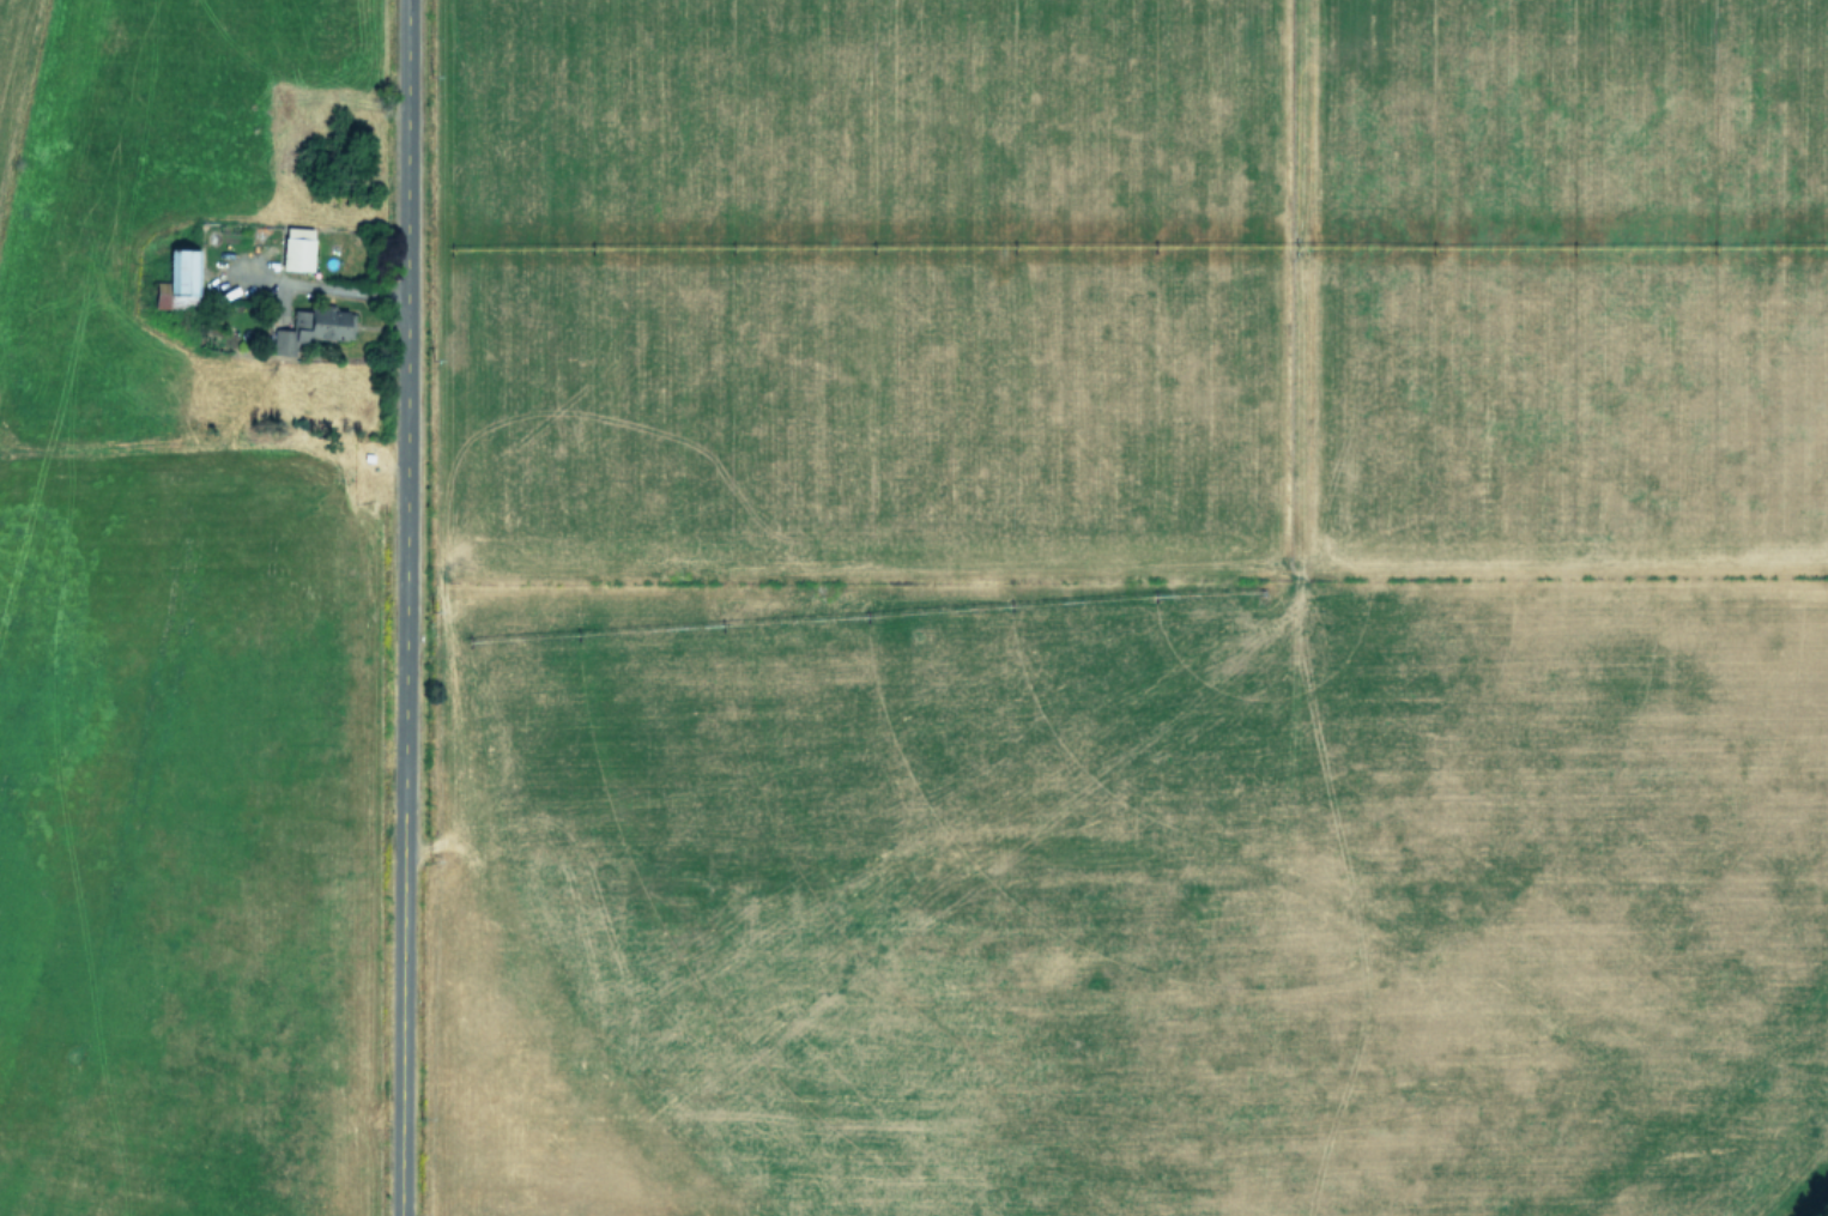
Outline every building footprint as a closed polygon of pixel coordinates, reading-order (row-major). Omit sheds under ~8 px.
[(283,272),(313,272),(313,228),(283,228),(283,272)] [(197,309),(199,249),(169,249),(168,283),(155,283),(154,308),(197,309)] [(352,312),(309,310),(309,298),(292,297),(291,332),(277,332),(276,354),(295,354),(295,341),(352,343),(352,312)]
